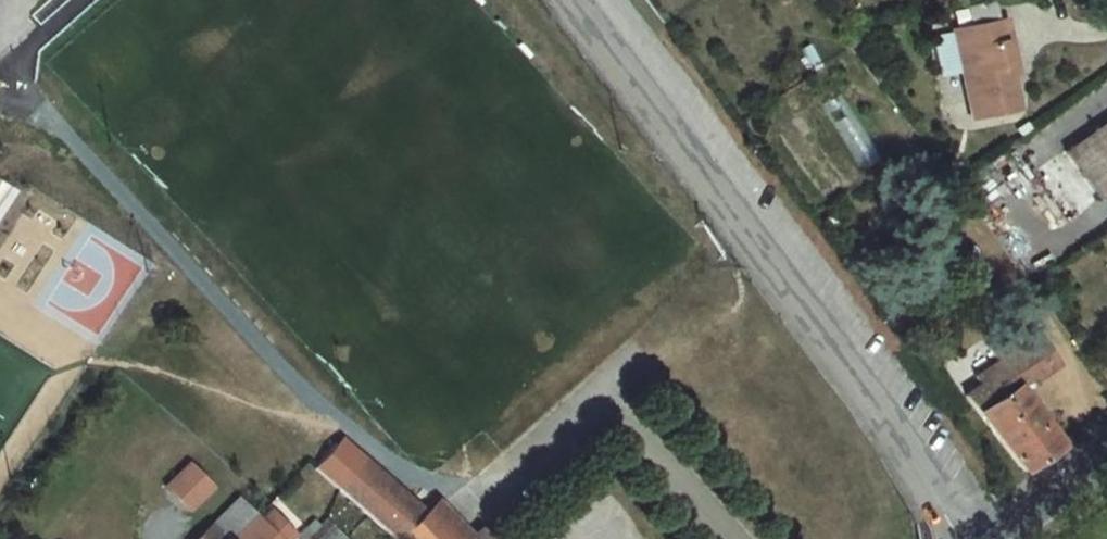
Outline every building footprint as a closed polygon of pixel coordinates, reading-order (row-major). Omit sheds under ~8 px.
[(1023,65),(1019,32),(967,40),(979,125),(1022,118),(1015,67),(1023,65)] [(1060,153),(1090,200),(1106,188),(1106,120),(1060,153)] [(1026,475),(1060,451),(1008,382),(1027,368),(1032,374),(1054,355),(1030,324),(1018,332),(1006,320),(979,341),(991,355),(967,372),(975,383),(963,392),(1026,475)] [(356,468),(329,499),(374,538),(436,538),(427,529),(425,527),(423,529),(417,522),(410,516),(400,516),(396,522),(385,512),(387,510),(384,507),(391,499),(356,468)] [(213,494),(194,472),(170,497),(192,517),(213,494)] [(410,516),(391,499),(384,507),(387,510),(385,512),(396,522),(400,516),(410,516)] [(244,500),(203,538),(233,538),(246,525),(258,513),(244,500)] [(302,538),(345,538),(318,514),(298,536),(302,538)] [(248,527),(260,538),(282,538),(259,516),(248,527)] [(427,529),(436,538),(454,538),(436,520),(427,529)] [(246,525),(233,538),(260,538),(248,527),(246,525)]
